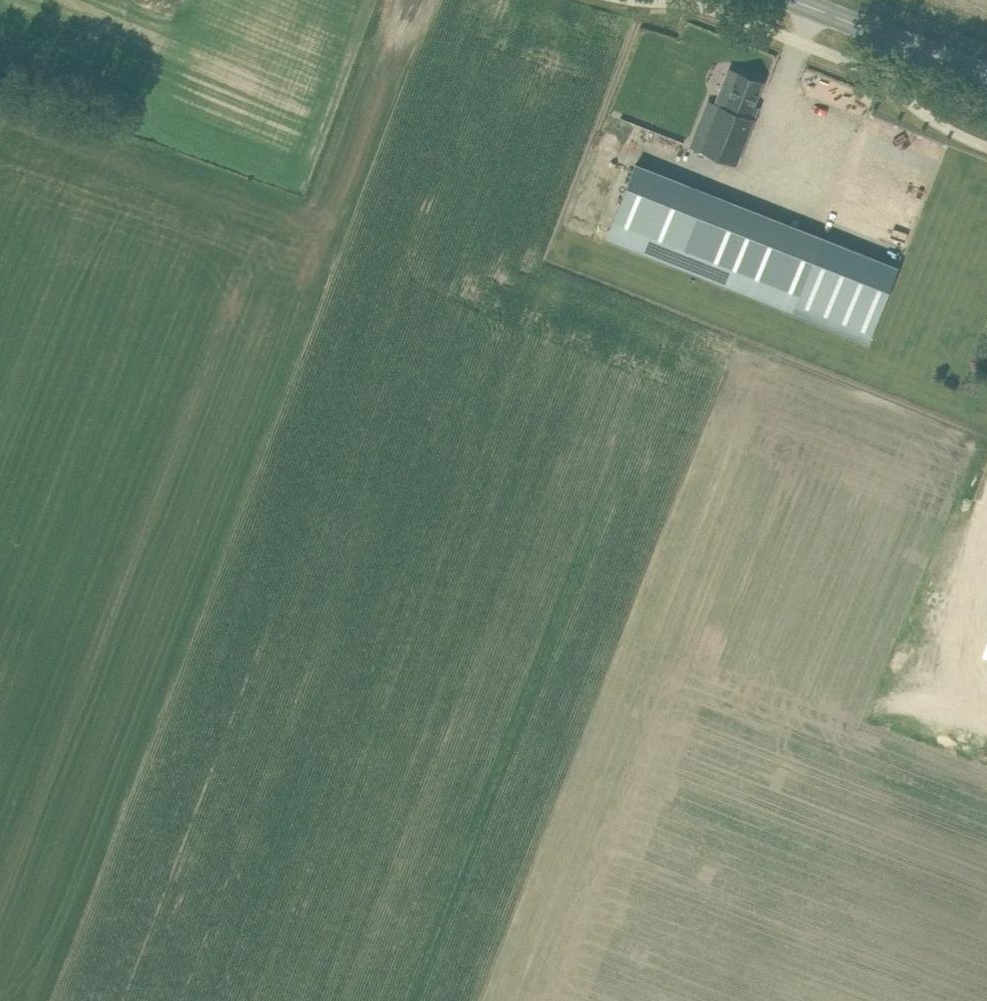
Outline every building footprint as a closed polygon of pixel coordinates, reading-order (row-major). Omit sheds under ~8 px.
[(720,106),(703,149),(736,162),(759,106),(754,104),(763,81),(730,68),(716,104),(720,106)] [(801,295),(824,237),(711,192),(710,194),(635,164),(614,221),(801,295)]
